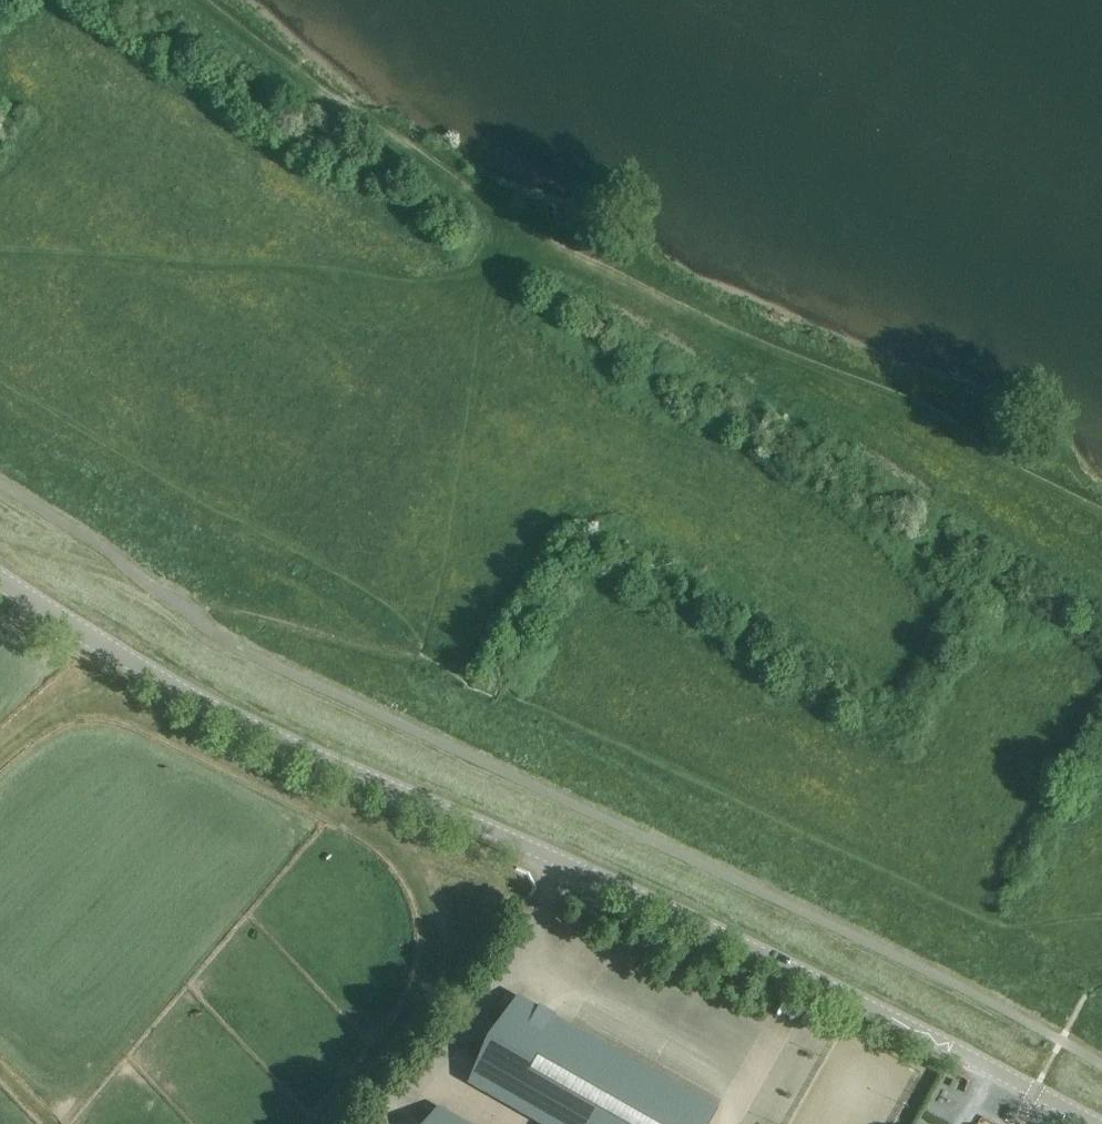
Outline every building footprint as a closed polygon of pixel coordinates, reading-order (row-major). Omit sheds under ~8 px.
[(716,1110),(521,999),(474,1081),(546,1122),(545,1123),(708,1123),(716,1110)] [(442,1109),(434,1123),(469,1123),(442,1109)]
